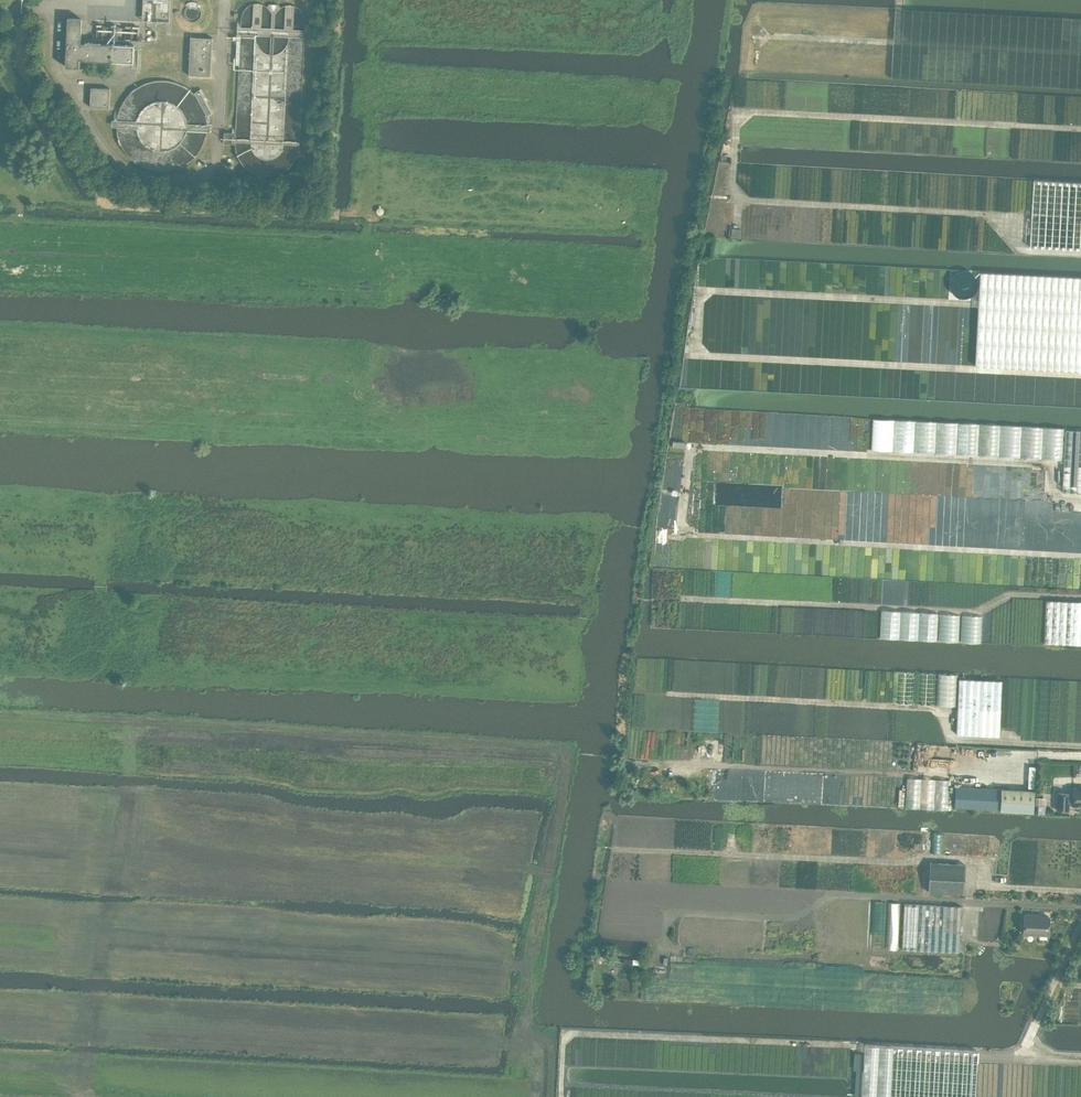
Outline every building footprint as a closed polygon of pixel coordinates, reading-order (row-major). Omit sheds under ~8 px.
[(148,20),(163,20),(163,11),(169,11),(170,0),(143,0),(142,20),(148,20)] [(184,13),(185,17),(188,20),(192,21),(197,20),(200,17),(200,13),(199,9),(196,6),(192,5),(188,6),(185,9),(184,13)] [(85,60),(113,61),(133,62),(134,45),(114,44),(86,43),(86,44),(80,43),(81,19),(68,18),(66,67),(79,67),(79,59),(85,59),(85,60)] [(210,76),(212,38),(191,37),(189,75),(210,76)] [(90,106),(109,108),(110,89),(91,88),(90,106)] [(1034,180),(1030,247),(1080,250),(1080,183),(1034,180)] [(732,228),(731,237),(740,238),(741,229),(732,228)] [(980,272),(978,308),(975,366),(1080,371),(1080,277),(980,272)] [(1065,430),(1062,492),(1080,493),(1080,431),(1065,430)] [(1046,601),(1044,643),(1080,645),(1080,602),(1046,601)] [(1000,736),(1002,680),(959,679),(957,734),(1000,736)] [(1001,789),(956,786),(955,808),(1000,810),(1033,812),(1034,790),(1001,789)] [(1074,788),(1073,793),(1057,792),(1056,811),(1068,811),(1069,805),(1073,805),(1080,806),(1080,788),(1074,788)] [(964,893),(965,864),(930,863),(929,892),(964,893)] [(959,952),(961,906),(904,903),(902,949),(959,952)] [(1049,934),(1049,917),(1034,916),(1034,915),(1024,914),(1023,933),(1049,934)]
